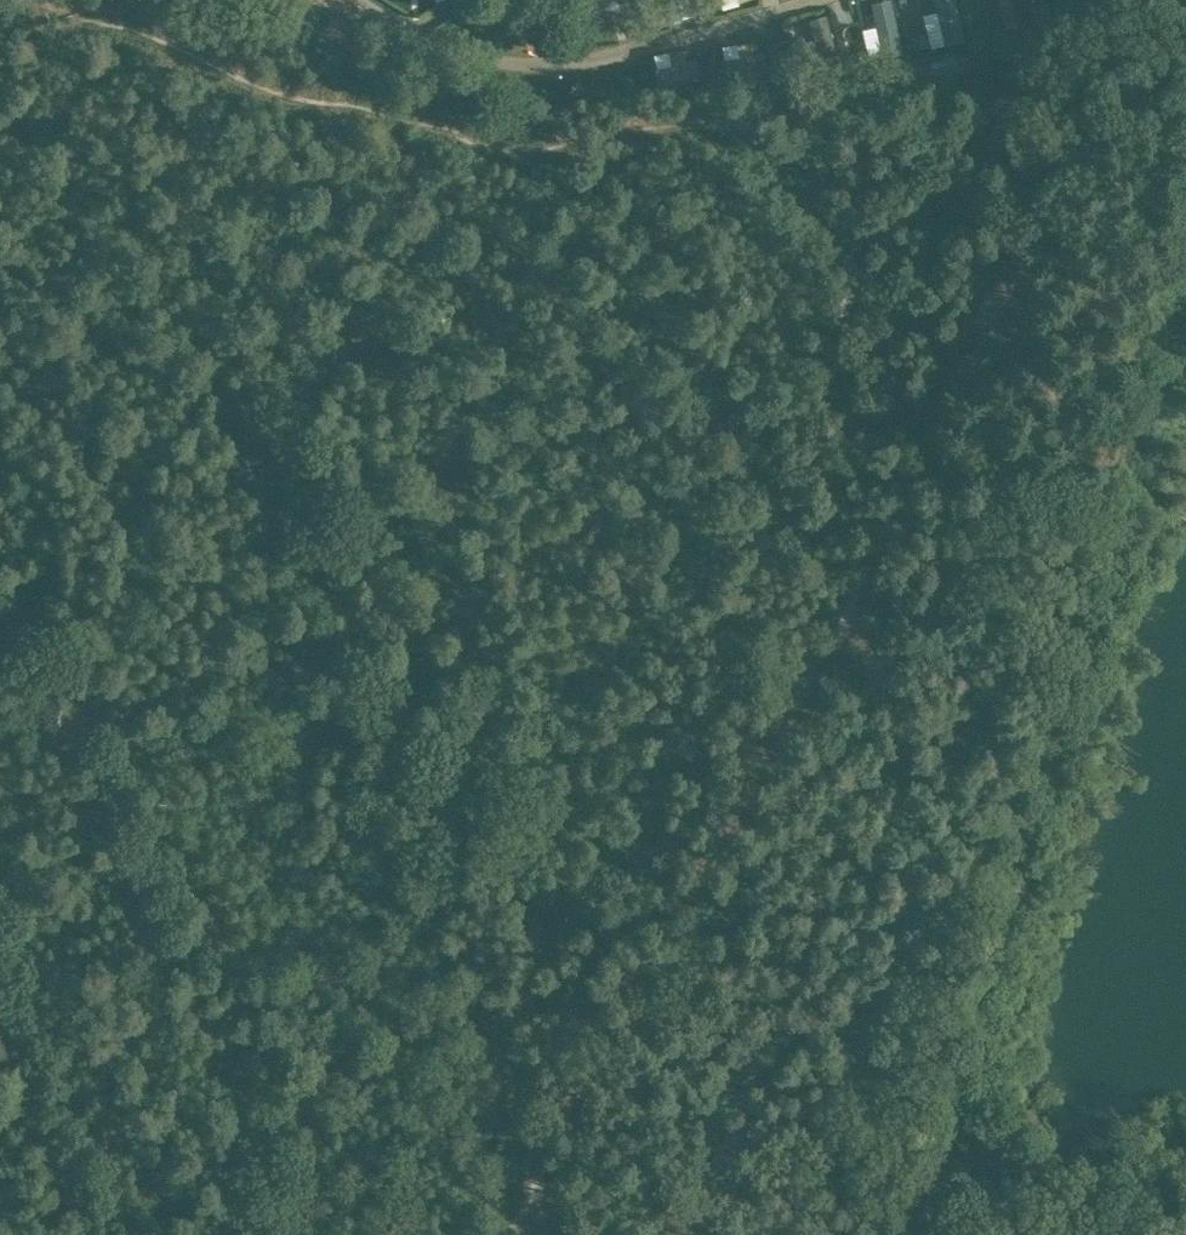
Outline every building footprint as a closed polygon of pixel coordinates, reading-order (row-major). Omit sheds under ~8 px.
[(861,54),(902,42),(890,0),(846,0),(861,54)] [(933,9),(920,13),(929,46),(964,38),(955,0),(931,0),(933,9)] [(654,24),(671,20),(666,3),(650,7),(654,24)] [(826,11),(790,20),(798,56),(834,47),(826,11)] [(1058,20),(1060,32),(1069,30),(1067,18),(1058,20)] [(780,73),(794,69),(790,56),(777,60),(780,73)]
